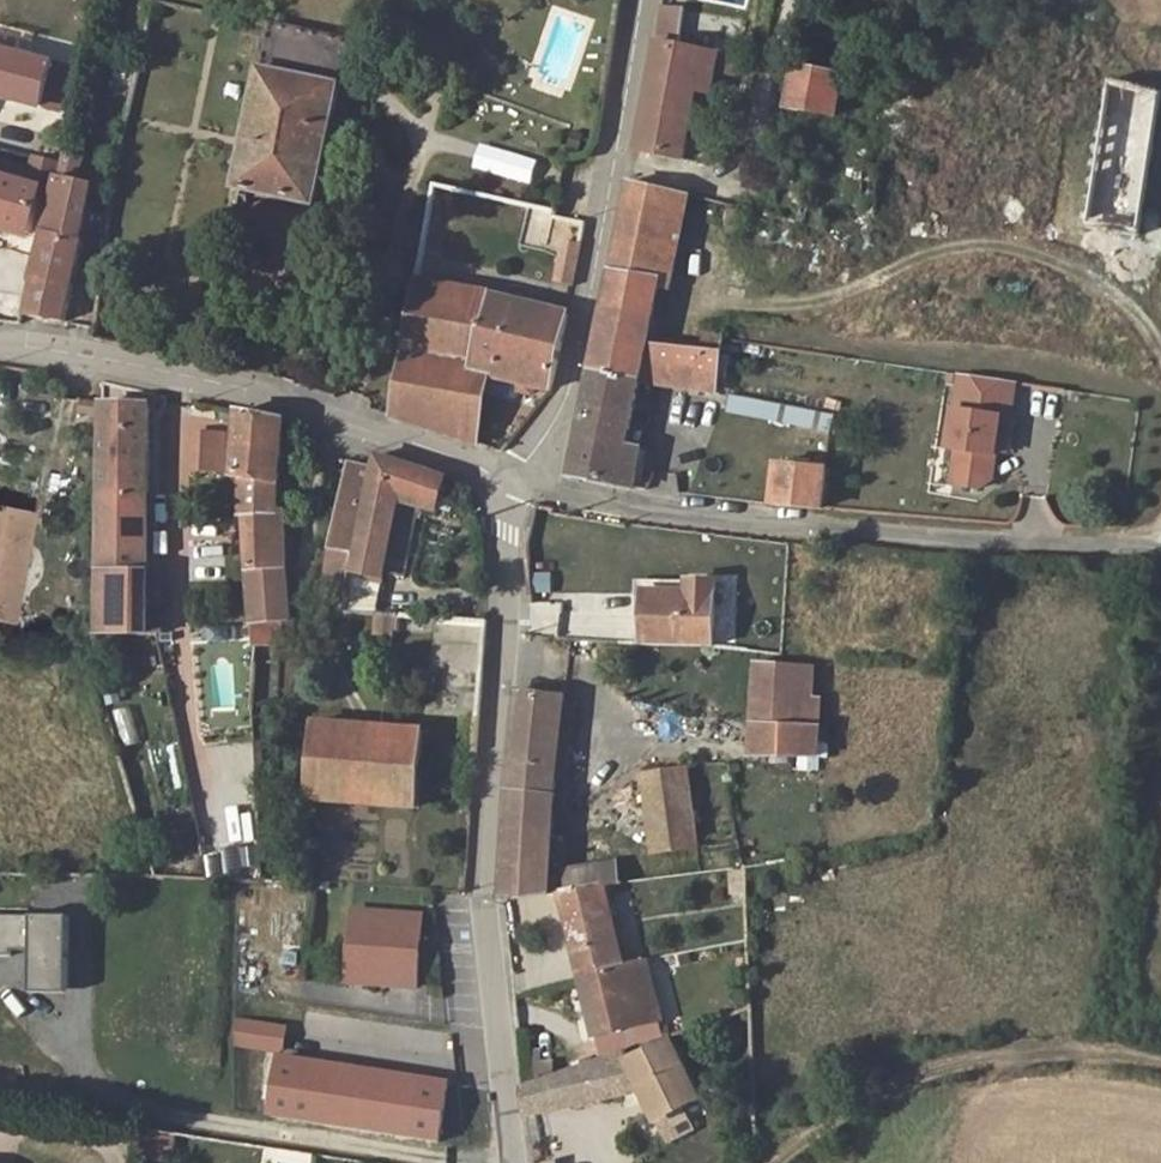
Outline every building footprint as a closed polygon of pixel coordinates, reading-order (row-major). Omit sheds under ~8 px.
[(689,6),(663,2),(658,40),(661,41),(681,45),(689,6)] [(316,204),(350,41),(316,34),(275,25),(236,202),(251,205),(254,190),(316,204)] [(681,45),(661,41),(650,100),(641,150),(686,157),(700,90),(708,92),(713,66),(756,74),(758,58),(681,45)] [(71,67),(0,48),(0,95),(61,112),(71,67)] [(848,75),(801,67),(793,110),(840,117),(848,75)] [(47,233),(83,241),(85,228),(88,213),(80,212),(87,183),(82,182),(88,156),(76,153),(77,149),(68,147),(47,233)] [(0,175),(0,223),(32,232),(49,161),(34,158),(28,182),(0,175)] [(693,196),(634,182),(622,246),(597,371),(643,379),(718,393),(727,341),(728,332),(710,332),(705,352),(648,347),(662,282),(671,283),(693,196)] [(108,189),(87,183),(80,212),(88,213),(85,228),(100,231),(108,189)] [(558,278),(575,281),(589,221),(571,217),(558,278)] [(83,241),(47,233),(35,281),(39,283),(75,289),(88,242),(83,241)] [(572,312),(418,281),(394,417),(505,453),(509,433),(486,427),(493,379),(554,389),(568,331),(572,312)] [(66,322),(75,289),(39,283),(31,317),(66,322)] [(743,286),(735,284),(733,293),(742,294),(743,286)] [(628,444),(643,379),(597,371),(586,428),(576,476),(635,487),(643,448),(628,444)] [(1016,382),(961,374),(955,411),(953,411),(948,449),(958,452),(953,486),(980,490),(993,479),(997,451),(1001,418),(1010,419),(1016,382)] [(833,429),(835,416),(725,397),(724,406),(731,407),(731,410),(833,429)] [(103,406),(102,635),(150,635),(150,408),(103,406)] [(249,518),(256,647),(283,645),(281,621),(293,621),(288,515),(279,515),(280,495),(286,424),(242,414),(238,479),(244,479),(246,517),(249,518)] [(1005,452),(1010,419),(1001,418),(997,451),(1005,452)] [(446,482),(380,459),(356,573),(388,579),(404,505),(440,512),(446,482)] [(780,461),(776,504),(823,509),(828,466),(780,461)] [(370,469),(352,463),(344,498),(333,549),(330,592),(345,593),(361,508),(370,469)] [(671,493),(673,475),(653,472),(650,490),(671,493)] [(603,555),(600,517),(538,505),(528,546),(535,607),(573,602),(570,550),(603,555)] [(11,622),(31,519),(0,513),(0,620),(11,622)] [(344,612),(380,614),(388,579),(356,573),(352,573),(344,612)] [(645,590),(644,640),(711,644),(714,579),(688,578),(687,591),(645,590)] [(434,632),(428,711),(482,716),(486,667),(489,620),(400,615),(399,630),(434,632)] [(379,617),(377,635),(398,638),(400,619),(379,617)] [(393,708),(428,711),(434,632),(399,630),(393,708)] [(206,648),(211,715),(250,713),(248,682),(234,683),(231,647),(206,648)] [(815,666),(757,661),(755,698),(755,722),(752,752),(819,756),(821,695),(814,695),(815,666)] [(566,696),(524,693),(520,734),(514,778),(507,904),(566,894),(574,892),(572,870),(555,873),(556,817),(566,696)] [(317,721),(310,798),(417,805),(423,729),(397,727),(317,721)] [(653,844),(698,839),(689,760),(646,764),(653,844)] [(618,864),(572,870),(574,892),(609,887),(622,885),(618,864)] [(609,887),(574,892),(566,894),(586,972),(647,958),(646,954),(625,959),(609,887)] [(427,988),(427,908),(350,908),(349,987),(427,988)] [(12,957),(12,951),(33,952),(32,993),(69,993),(69,915),(33,914),(33,917),(22,917),(22,914),(0,914),(0,956),(12,957)] [(647,958),(586,972),(588,978),(601,1032),(662,1017),(647,958)] [(236,1019),(234,1048),(287,1050),(288,1022),(236,1019)] [(670,1033),(527,1086),(530,1112),(645,1089),(661,1121),(703,1099),(670,1033)] [(449,1142),(458,1079),(279,1051),(269,1115),(449,1142)]
